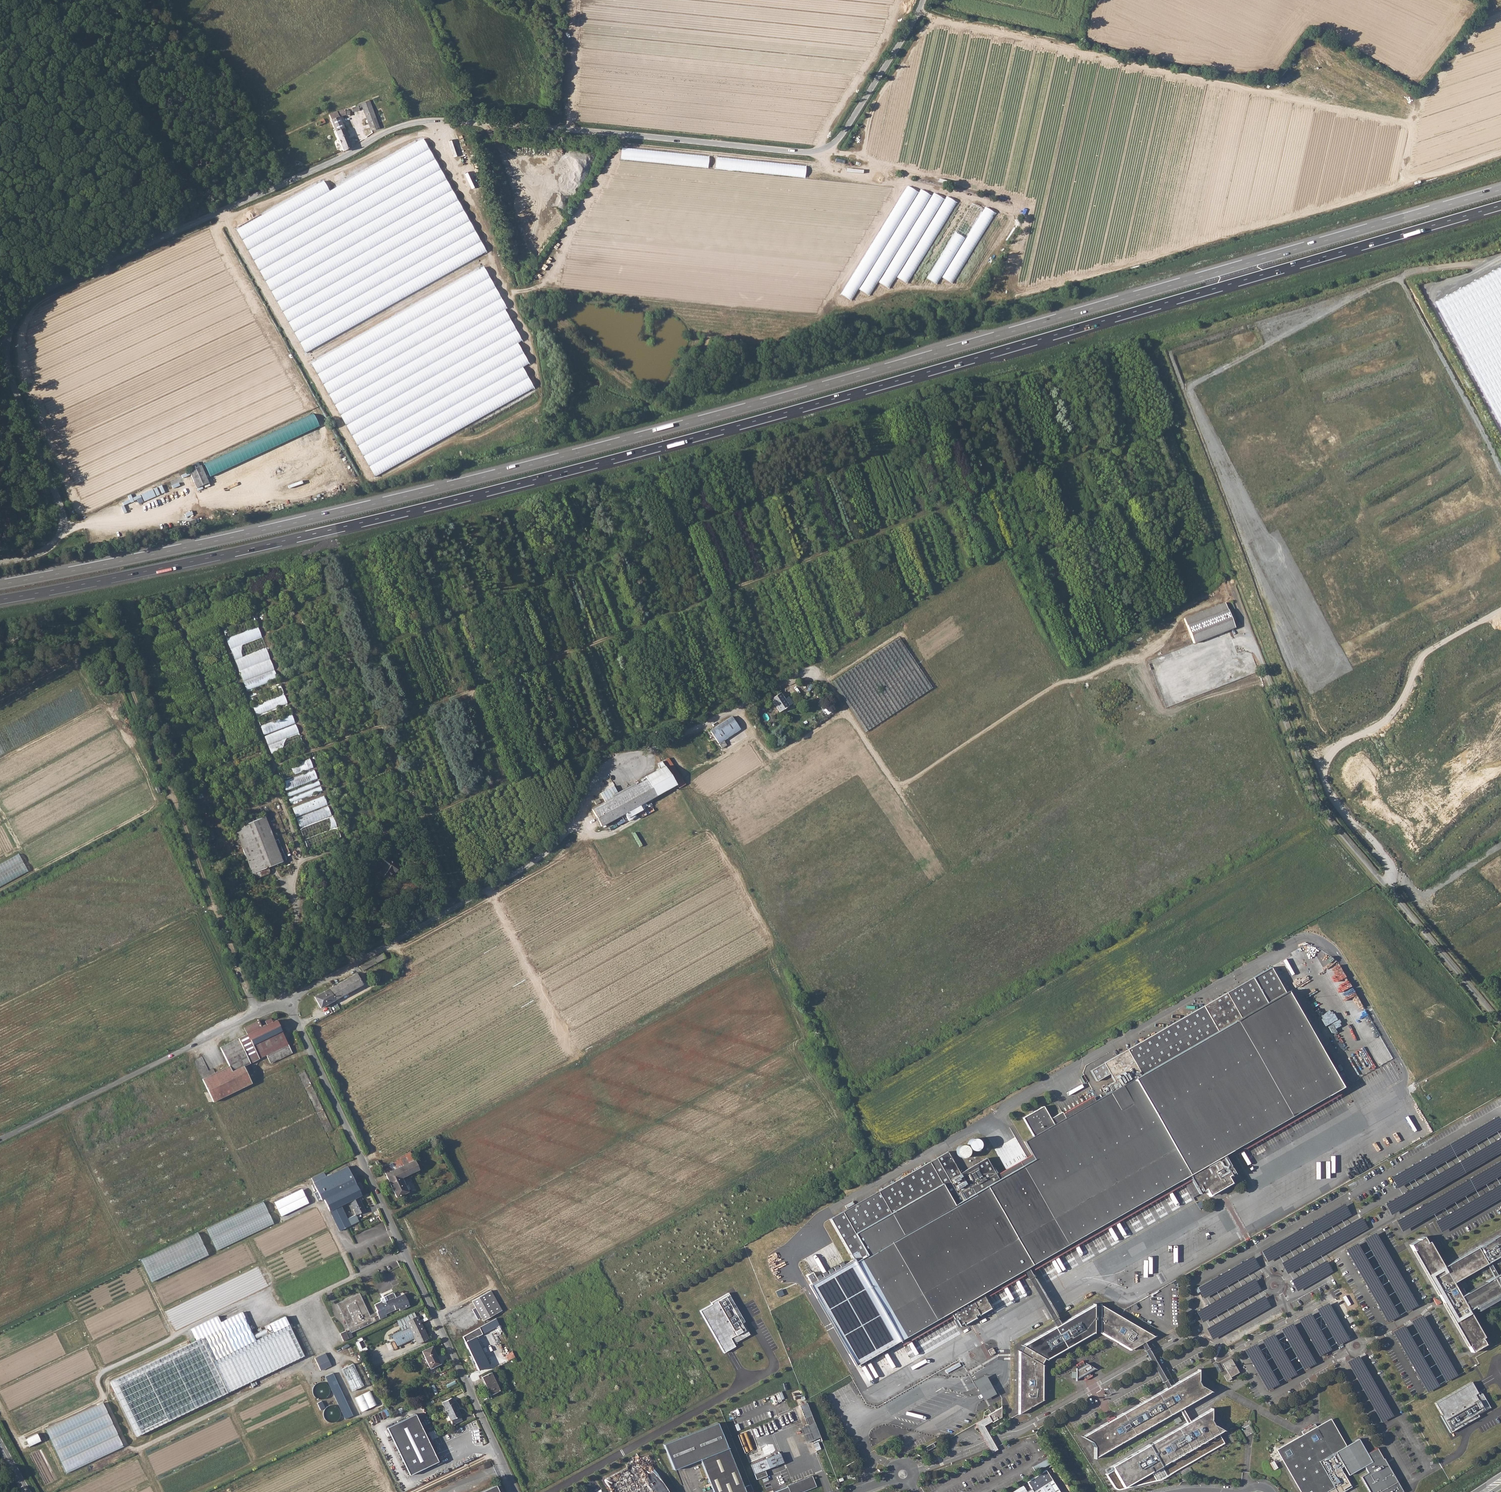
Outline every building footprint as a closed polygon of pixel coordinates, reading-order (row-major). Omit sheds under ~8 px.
[(371,131),(379,129),(369,101),(358,104),(358,107),(351,109),(353,113),(359,111),(359,109),(362,108),(371,131)] [(330,121),(343,151),(351,149),(339,119),(340,118),(344,116),(350,116),(350,112),(345,112),(345,110),(329,115),(329,117),(330,117),(330,119),(331,120),(330,121)] [(326,130),(318,133),(320,138),(328,135),(326,130)] [(236,229),(305,352),(486,252),(422,138),(329,190),(324,180),(236,229)] [(709,167),(710,156),(622,147),(621,159),(709,167)] [(806,177),(807,165),(717,157),(716,169),(806,177)] [(888,238),(837,292),(840,294),(927,278),(938,284),(942,277),(954,284),(957,279),(969,286),(1006,216),(986,205),(984,209),(972,203),(970,207),(947,195),(945,199),(933,193),(932,195),(920,189),(919,192),(913,188),(897,217),(909,227),(877,260),(889,238),(888,238)] [(483,268),(311,363),(374,477),(534,388),(522,367),(529,363),(517,343),(522,340),(504,309),(506,309),(483,268)] [(1441,303),(1500,414),(1500,270),(1441,303)] [(314,415),(205,464),(210,476),(319,427),(314,415)] [(200,464),(188,469),(196,487),(208,482),(200,464)] [(142,494),(145,501),(156,496),(153,489),(142,494)] [(1224,602),(1184,618),(1193,643),(1234,627),(1224,602)] [(227,637),(258,627),(255,617),(223,627),(227,637)] [(888,697),(897,699),(899,690),(898,690),(900,682),(904,683),(909,676),(912,677),(909,678),(913,679),(912,677),(917,669),(914,681),(922,677),(924,680),(922,682),(920,689),(923,691),(926,690),(922,683),(931,689),(902,638),(848,669),(865,673),(866,675),(874,677),(871,688),(877,689),(876,693),(891,685),(888,697)] [(247,690),(279,680),(275,670),(256,676),(252,666),(240,670),(247,690)] [(251,696),(264,735),(295,724),(283,685),(251,696)] [(781,693),(771,700),(780,713),(794,704),(789,698),(785,700),(781,693)] [(711,731),(720,744),(724,741),(741,730),(732,717),(711,731)] [(265,735),(272,754),(303,742),(300,733),(284,739),(281,730),(265,735)] [(311,759),(279,770),(282,779),(314,768),(311,759)] [(676,785),(661,761),(658,763),(659,769),(642,779),(643,782),(592,810),(601,827),(676,785)] [(283,781),(286,790),(318,779),(315,770),(283,781)] [(288,791),(291,803),(324,792),(320,781),(288,791)] [(307,849),(340,839),(327,796),(294,806),(307,849)] [(265,817),(236,829),(247,856),(243,857),(249,872),(253,871),(256,879),(270,873),(268,868),(286,860),(286,858),(278,839),(274,841),(265,817)] [(28,872),(19,854),(0,864),(0,887),(28,872)] [(385,865),(378,874),(383,878),(380,882),(383,884),(393,872),(394,873),(399,867),(386,857),(382,863),(385,865)] [(374,959),(360,966),(363,971),(376,964),(374,959)] [(955,1205),(929,1161),(831,1218),(855,1260),(902,1342),(953,1313),(960,1324),(963,1322),(964,1324),(976,1317),(975,1315),(978,1313),(972,1302),(1023,1272),(1022,1270),(1011,1250),(1017,1247),(1028,1266),(1030,1268),(1190,1177),(1199,1192),(1205,1188),(1209,1194),(1231,1182),(1228,1175),(1234,1172),(1225,1157),(1339,1092),(1337,1089),(1342,1087),(1327,1061),(1322,1052),(1286,991),(1284,992),(1270,967),(1103,1062),(1113,1081),(1107,1085),(1111,1091),(1095,1100),(1065,1117),(1064,1115),(1062,1111),(1050,1118),(1043,1106),(1022,1118),(1033,1136),(1023,1142),(1032,1157),(1008,1171),(1009,1174),(1008,1174),(1006,1171),(1000,1175),(1002,1178),(999,1180),(955,1205)] [(356,974),(329,989),(335,1000),(362,985),(356,974)] [(329,989),(314,997),(320,1008),(335,1000),(329,989)] [(1342,997),(1331,1003),(1336,1012),(1347,1007),(1342,997)] [(267,1024),(262,1026),(283,1052),(290,1049),(276,1020),(273,1021),(271,1018),(265,1021),(267,1024)] [(215,1072),(202,1078),(213,1101),(251,1083),(248,1076),(250,1076),(245,1065),(259,1058),(257,1054),(264,1050),(266,1055),(270,1063),(276,1060),(274,1057),(283,1052),(262,1026),(261,1025),(258,1020),(244,1027),(247,1034),(220,1047),(229,1065),(215,1072)] [(1330,1036),(1338,1031),(1334,1024),(1325,1028),(1330,1036)] [(185,1057),(168,1064),(170,1071),(188,1064),(185,1057)] [(1093,1097),(1064,1115),(1065,1117),(1095,1100),(1093,1097)] [(968,1144),(968,1146),(969,1147),(970,1149),(972,1150),(973,1150),(975,1150),(976,1150),(977,1149),(978,1148),(979,1147),(980,1146),(980,1145),(980,1144),(979,1142),(979,1141),(978,1140),(977,1139),(976,1139),(974,1138),(973,1138),(972,1138),(971,1139),(970,1140),(969,1141),(968,1142),(968,1144)] [(960,1144),(956,1154),(964,1157),(969,1147),(960,1144)] [(410,1151),(381,1167),(396,1197),(408,1192),(402,1178),(419,1170),(410,1151)] [(947,1151),(936,1158),(957,1195),(995,1173),(987,1159),(986,1158),(964,1170),(966,1173),(961,1175),(960,1173),(947,1151)] [(936,1158),(929,1161),(955,1205),(999,1180),(995,1173),(957,1195),(936,1158)] [(326,1177),(325,1175),(324,1172),(311,1178),(313,1182),(313,1183),(310,1185),(318,1201),(321,1200),(322,1200),(324,1199),(339,1231),(343,1229),(342,1228),(346,1226),(347,1227),(350,1225),(340,1205),(361,1195),(350,1171),(350,1170),(350,1168),(349,1169),(348,1166),(332,1174),(326,1177)] [(303,1189),(275,1201),(281,1215),(309,1204),(303,1189)] [(358,1198),(350,1201),(356,1214),(365,1210),(361,1201),(360,1202),(358,1198)] [(216,1249),(274,1225),(265,1203),(207,1226),(216,1249)] [(151,1280),(209,1256),(200,1234),(142,1257),(151,1280)] [(1470,1352),(1484,1345),(1481,1338),(1483,1337),(1467,1310),(1473,1307),(1474,1309),(1500,1293),(1500,1273),(1465,1293),(1457,1280),(1500,1254),(1500,1234),(1442,1267),(1428,1242),(1426,1242),(1423,1236),(1409,1244),(1470,1352)] [(902,1342),(855,1260),(812,1284),(859,1366),(902,1342)] [(1373,1279),(1378,1292),(1384,1290),(1378,1276),(1373,1279)] [(1198,1292),(1214,1284),(1212,1280),(1195,1287),(1198,1292)] [(1360,1286),(1353,1289),(1368,1316),(1374,1312),(1360,1286)] [(711,1304),(700,1310),(724,1352),(734,1346),(733,1344),(733,1343),(734,1342),(735,1343),(750,1334),(743,1322),(744,1321),(728,1292),(710,1302),(711,1304)] [(359,1293),(336,1303),(350,1333),(373,1322),(370,1315),(369,1315),(359,1293)] [(391,1293),(390,1294),(380,1298),(381,1300),(380,1302),(374,1304),(377,1310),(376,1312),(370,1315),(373,1322),(375,1321),(374,1317),(378,1315),(379,1319),(386,1316),(385,1314),(398,1307),(399,1310),(409,1305),(404,1293),(398,1296),(395,1297),(393,1293),(392,1293),(391,1293)] [(496,1313),(485,1293),(472,1300),(483,1321),(496,1313)] [(1019,1414),(1042,1400),(1042,1364),(1044,1359),(1045,1360),(1093,1332),(1093,1331),(1099,1331),(1099,1332),(1131,1350),(1154,1336),(1120,1316),(1100,1305),(1100,1306),(1093,1306),(1093,1305),(1060,1323),(1056,1326),(1022,1345),(1023,1346),(1020,1351),(1019,1351),(1019,1414)] [(194,1341),(221,1396),(304,1357),(288,1323),(254,1340),(241,1313),(192,1336),(194,1341)] [(406,1321),(409,1327),(414,1338),(417,1344),(428,1339),(417,1316),(406,1321)] [(1407,1326),(1403,1328),(1409,1343),(1413,1341),(1407,1326)] [(463,1337),(465,1342),(478,1370),(489,1365),(483,1353),(488,1351),(486,1347),(481,1349),(475,1337),(482,1334),(479,1327),(463,1337)] [(194,1341),(110,1381),(137,1437),(221,1396),(194,1341)] [(432,1346),(422,1351),(430,1369),(440,1364),(432,1346)] [(1423,1370),(1429,1366),(1421,1352),(1415,1356),(1423,1370)] [(329,1361),(325,1354),(315,1359),(318,1366),(329,1361)] [(1231,1377),(1239,1372),(1231,1359),(1223,1363),(1228,1373),(1224,1375),(1227,1381),(1232,1378),(1231,1377)] [(1076,1379),(1077,1379),(1082,1376),(1084,1379),(1083,1379),(1085,1380),(1086,1380),(1086,1378),(1089,1376),(1091,1377),(1092,1376),(1092,1374),(1091,1375),(1089,1372),(1095,1369),(1087,1364),(1085,1365),(1083,1362),(1082,1360),(1082,1363),(1078,1365),(1076,1364),(1077,1366),(1079,1369),(1076,1370),(1076,1379)] [(352,1391),(364,1385),(354,1363),(342,1368),(352,1391)] [(1198,1370),(1083,1436),(1091,1440),(1092,1441),(1095,1446),(1095,1457),(1210,1391),(1201,1386),(1198,1380),(1198,1371),(1198,1370)] [(326,1376),(345,1419),(353,1416),(335,1372),(326,1376)] [(482,1377),(490,1395),(500,1390),(491,1372),(482,1377)] [(979,1386),(990,1380),(986,1374),(974,1381),(983,1395),(985,1399),(997,1392),(995,1389),(993,1386),(983,1392),(979,1386)] [(983,1392),(993,1386),(990,1380),(979,1386),(983,1392)] [(1470,1382),(1434,1403),(1441,1414),(1439,1415),(1449,1432),(1478,1416),(1477,1414),(1489,1407),(1481,1393),(1478,1395),(1470,1382)] [(369,1390),(354,1397),(361,1412),(376,1405),(369,1390)] [(452,1398),(442,1402),(451,1420),(461,1415),(454,1402),(452,1398)] [(801,1405),(806,1418),(812,1416),(807,1402),(801,1405)] [(106,1403),(47,1426),(65,1471),(123,1448),(106,1403)] [(1000,1407),(995,1410),(996,1412),(990,1415),(990,1418),(993,1420),(997,1418),(998,1419),(1001,1417),(1000,1407)] [(1112,1466),(1124,1487),(1223,1430),(1214,1425),(1211,1420),(1211,1409),(1112,1466)] [(990,1415),(996,1412),(995,1410),(989,1414),(989,1419),(993,1422),(998,1419),(997,1418),(993,1420),(990,1418),(990,1415)] [(415,1414),(387,1427),(410,1475),(439,1461),(415,1414)] [(1302,1491),(1323,1491),(1326,1490),(1327,1491),(1336,1491),(1345,1487),(1346,1488),(1351,1485),(1340,1467),(1343,1465),(1348,1474),(1362,1465),(1366,1472),(1360,1475),(1371,1491),(1375,1491),(1397,1479),(1382,1456),(1376,1446),(1366,1452),(1357,1437),(1344,1445),(1328,1419),(1315,1427),(1313,1424),(1300,1432),(1303,1435),(1277,1451),(1302,1491)] [(743,1487),(717,1422),(663,1444),(673,1469),(700,1459),(713,1491),(753,1491),(750,1484),(743,1487)] [(815,1422),(809,1425),(814,1439),(821,1437),(815,1422)] [(26,1438),(30,1446),(42,1441),(38,1433),(26,1438)] [(924,1448),(926,1452),(935,1446),(933,1442),(924,1448)] [(780,1453),(750,1464),(756,1479),(766,1475),(764,1469),(783,1461),(780,1453)] [(604,1479),(611,1491),(669,1491),(648,1455),(604,1479)] [(1048,1457),(1033,1466),(1036,1472),(1051,1463),(1048,1457)] [(812,1475),(787,1485),(788,1487),(774,1491),(802,1491),(816,1486),(812,1475)] [(1032,1491),(1060,1491),(1052,1479),(1032,1491)] [(1397,1479),(1375,1491),(1398,1491),(1403,1489),(1397,1479)]
